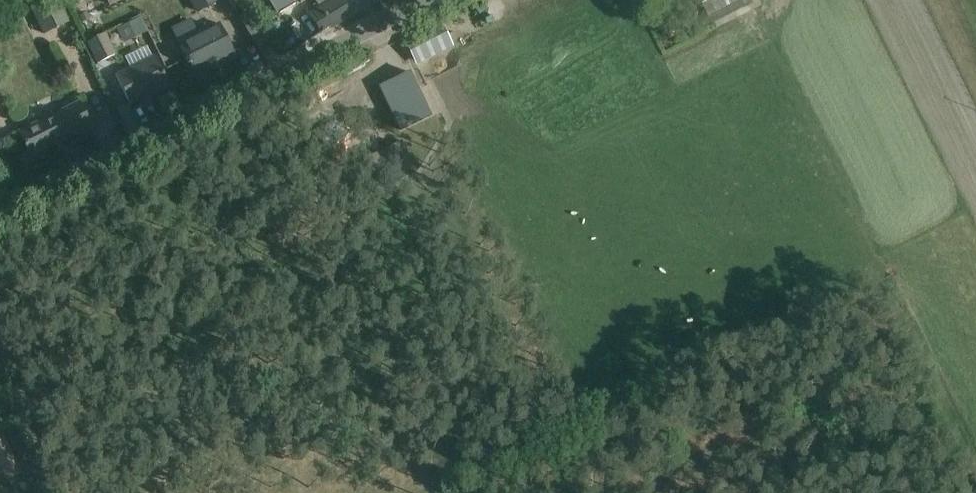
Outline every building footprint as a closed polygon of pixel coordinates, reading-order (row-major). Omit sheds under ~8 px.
[(30,7),(44,34),(69,22),(58,0),(43,0),(30,7)] [(200,11),(201,12),(218,2),(217,0),(194,0),(200,11)] [(279,11),(295,2),(294,0),(272,0),(279,11)] [(316,3),(318,5),(314,8),(317,12),(311,16),(320,32),(331,26),(332,28),(377,0),(314,0),(316,3)] [(536,9),(553,0),(531,0),(536,9)] [(708,12),(715,24),(754,3),(752,0),(702,0),(708,12)] [(142,18),(118,30),(125,43),(149,31),(142,18)] [(190,20),(172,28),(180,44),(186,55),(195,73),(214,64),(221,60),(234,54),(225,36),(219,24),(218,25),(210,29),(198,35),(190,20)] [(403,51),(410,69),(453,51),(446,33),(403,51)] [(105,34),(89,42),(99,63),(116,55),(105,34)] [(130,105),(151,95),(170,86),(155,56),(116,75),(130,105)] [(410,70),(379,85),(401,130),(431,116),(410,70)] [(19,132),(22,139),(31,156),(76,134),(78,137),(93,130),(79,102),(19,132)] [(7,480),(22,472),(0,431),(0,466),(7,480)] [(22,472),(7,480),(14,492),(29,485),(22,472)]
